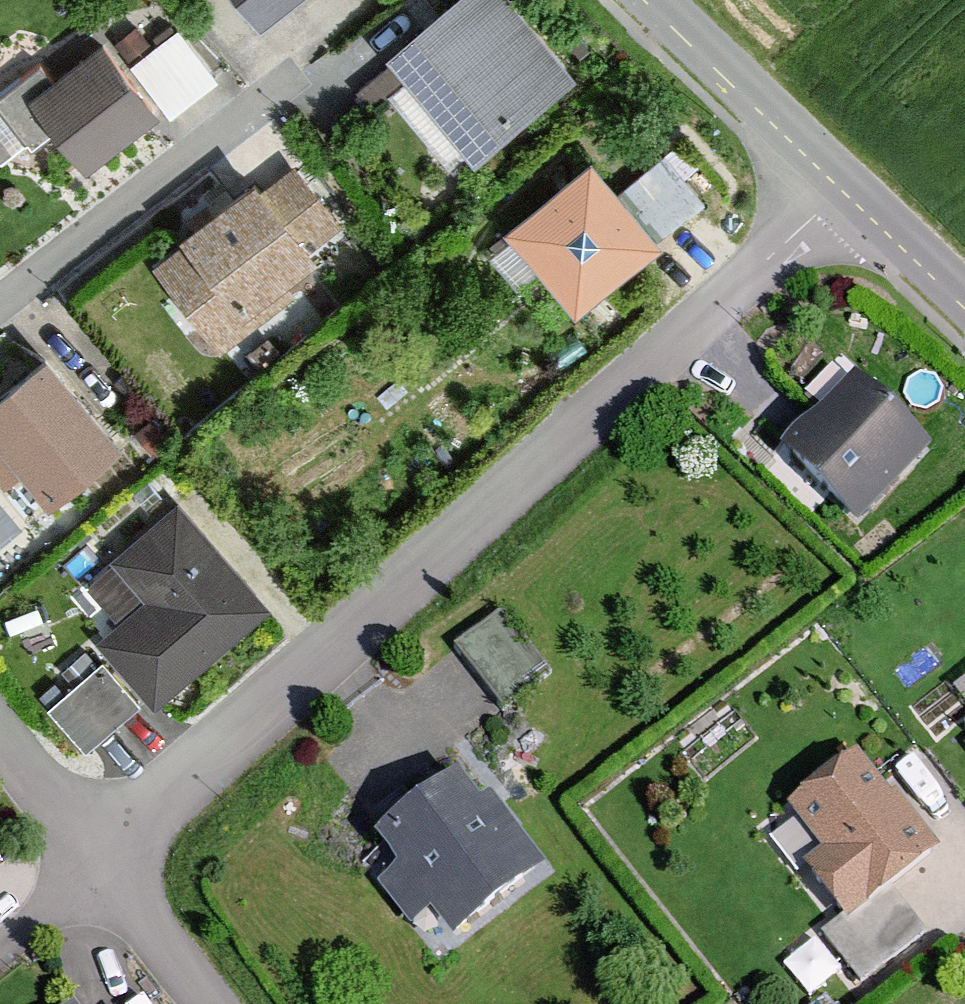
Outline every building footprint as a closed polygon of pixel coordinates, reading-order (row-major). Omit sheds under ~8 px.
[(262,21),(288,0),(246,0),(262,21)] [(372,46),(461,155),(566,71),(508,0),(429,0),(372,46)] [(74,161),(145,104),(89,34),(18,90),(74,161)] [(589,150),(504,223),(578,308),(663,235),(589,150)] [(274,157),(149,248),(214,337),(339,246),(274,157)] [(0,369),(0,452),(34,494),(105,438),(30,345),(0,369)] [(773,446),(851,516),(914,447),(835,376),(773,446)] [(260,600),(172,495),(107,548),(144,592),(97,631),(148,693),(260,600)] [(499,607),(460,634),(500,691),(539,664),(499,607)] [(893,798),(858,755),(789,809),(823,852),(804,867),(847,921),(939,848),(897,795),(893,798)] [(353,855),(434,948),(528,868),(447,774),(353,855)]
